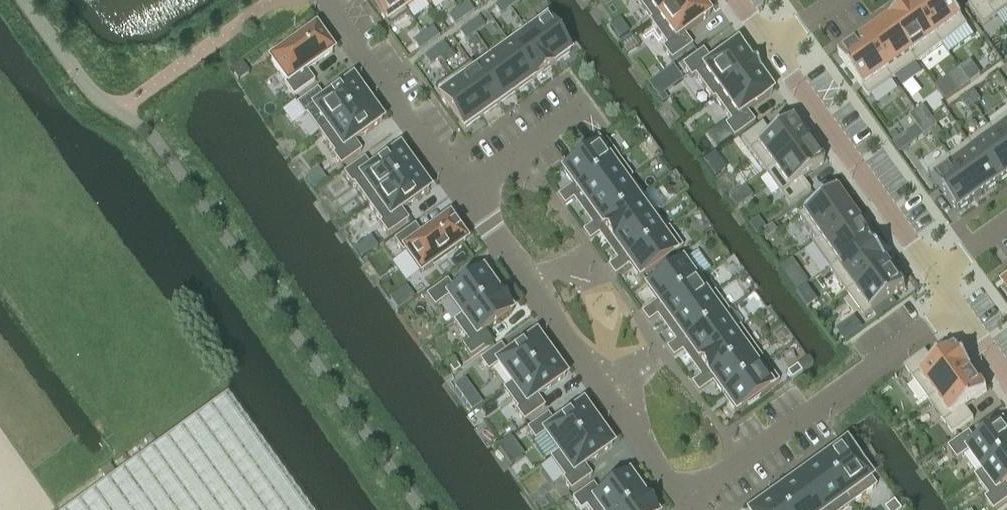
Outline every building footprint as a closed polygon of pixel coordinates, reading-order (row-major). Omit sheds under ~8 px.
[(406,10),(404,11),(396,0),(370,0),(389,27),(407,15),(409,14),(406,10)] [(404,11),(406,10),(419,0),(396,0),(404,11)] [(510,8),(504,0),(494,7),(500,15),(510,8)] [(510,8),(519,1),(518,0),(504,0),(510,8)] [(651,19),(651,20),(679,0),(637,0),(651,19)] [(649,21),(666,45),(662,48),(671,60),(692,45),(684,34),(710,15),(699,0),(679,0),(651,20),(651,19),(649,21)] [(913,3),(942,44),(949,54),(975,36),(967,26),(949,0),(918,0),(913,3)] [(966,0),(983,25),(1006,8),(1006,0),(967,0),(966,0)] [(913,3),(888,21),(918,62),(942,44),(913,3)] [(468,4),(458,11),(464,19),(474,12),(468,4)] [(448,18),(454,26),(464,19),(458,11),(448,18)] [(524,30),(527,34),(528,33),(552,67),(553,66),(570,54),(543,16),(525,29),(524,30)] [(479,18),(469,25),(475,33),(484,27),(479,18)] [(888,21),(864,38),(893,79),(918,62),(888,21)] [(465,40),(475,33),(469,25),(459,32),(465,40)] [(278,54),(279,55),(270,61),(286,83),(284,85),(293,97),(314,82),(306,71),(332,52),(329,48),(330,48),(328,45),(328,46),(320,35),(321,35),(319,32),(318,33),(315,29),(307,35),(307,34),(303,37),(304,37),(282,53),(282,52),(278,54)] [(433,29),(423,36),(429,44),(439,37),(433,29)] [(527,34),(510,46),(534,79),(533,80),(534,80),(552,67),(553,66),(552,67),(528,33),(527,34)] [(413,43),(419,51),(429,44),(423,36),(413,43)] [(864,38),(839,56),(868,97),(893,79),(864,38)] [(443,43),(433,50),(439,59),(449,52),(443,43)] [(703,50),(682,65),(691,78),(695,75),(713,99),(715,98),(714,97),(755,67),(751,61),(750,62),(737,43),(711,62),(703,50)] [(516,92),(533,80),(534,79),(510,46),(493,59),(516,92)] [(429,65),(439,59),(433,50),(424,57),(429,65)] [(498,105),(516,92),(493,59),(476,71),(475,72),(498,105)] [(970,62),(960,69),(963,73),(970,83),(980,76),(970,62)] [(469,64),(451,76),(481,117),(498,105),(475,72),(476,71),(470,63),(469,64)] [(755,67),(714,97),(715,98),(731,121),(725,125),(734,137),(754,123),(746,111),(772,93),(759,74),(760,74),(755,67)] [(963,73),(956,78),(963,88),(970,83),(963,73)] [(463,130),(481,117),(451,76),(434,89),(463,130)] [(306,115),(320,134),(367,101),(368,102),(369,101),(368,100),(367,98),(360,88),(358,86),(357,87),(352,80),(325,100),(317,90),(296,105),(305,116),(306,115)] [(973,90),(967,95),(974,105),(980,100),(973,90)] [(967,95),(960,100),(967,110),(974,105),(967,95)] [(381,121),(368,102),(367,101),(320,134),(334,154),(332,155),(340,166),(361,151),(354,141),(381,121)] [(923,107),(916,111),(923,121),(930,116),(923,107)] [(916,111),(910,116),(917,126),(923,121),(916,111)] [(930,116),(923,121),(931,131),(937,126),(930,116)] [(990,128),(1006,151),(1006,116),(990,128)] [(762,124),(741,139),(765,173),(808,142),(791,120),(770,135),(762,124)] [(923,121),(917,126),(924,136),(931,131),(923,121)] [(969,142),(999,183),(1006,177),(1006,151),(990,128),(969,142)] [(563,171),(573,185),(576,190),(619,159),(605,141),(563,171)] [(808,142),(765,173),(789,206),(810,191),(802,180),(823,164),(808,142)] [(949,157),(978,198),(998,183),(999,183),(969,142),(949,157)] [(353,184),(367,203),(414,170),(413,169),(399,150),(372,169),(364,159),(343,174),(352,185),(353,184)] [(949,157),(928,172),(957,213),(978,198),(949,157)] [(579,194),(588,207),(629,178),(630,179),(632,177),(619,159),(576,190),(573,185),(566,191),(572,199),(579,194)] [(415,168),(413,169),(414,170),(367,203),(381,223),(379,224),(387,235),(408,220),(401,210),(429,190),(424,184),(426,183),(424,181),(423,181),(416,171),(417,170),(415,169),(415,168)] [(588,207),(598,221),(601,225),(642,195),(630,179),(629,178),(588,207)] [(834,190),(798,216),(815,240),(815,241),(852,214),(834,190)] [(564,204),(572,199),(566,191),(558,196),(564,204)] [(654,213),(642,195),(601,225),(598,221),(591,226),(597,234),(604,229),(614,242),(654,213)] [(666,230),(654,213),(614,242),(623,256),(626,260),(667,231),(666,230)] [(815,240),(811,243),(812,244),(829,268),(870,239),(852,214),(815,241),(815,240)] [(405,252),(420,274),(429,268),(433,266),(432,265),(454,250),(454,251),(458,248),(457,247),(465,242),(463,238),(463,237),(462,235),(461,235),(453,225),(454,224),(452,222),(449,219),(423,237),(414,226),(394,241),(403,253),(405,252)] [(590,239),(597,234),(591,226),(584,231),(590,239)] [(668,228),(666,230),(667,231),(626,260),(623,256),(616,261),(622,269),(629,264),(639,278),(682,248),(668,228)] [(870,239),(829,268),(847,293),(888,264),(887,262),(871,240),(870,239)] [(646,288),(656,302),(659,306),(700,277),(687,259),(646,288)] [(615,274),(622,269),(616,261),(609,266),(615,274)] [(888,264),(847,293),(865,318),(905,289),(888,264)] [(448,298),(461,316),(462,317),(497,292),(482,272),(454,292),(447,281),(426,296),(435,307),(448,298)] [(662,310),(672,324),(713,295),(712,294),(700,277),(659,306),(656,302),(649,307),(655,316),(662,310)] [(511,312),(497,292),(462,317),(461,316),(453,322),(468,342),(462,346),(470,357),(491,343),(484,332),(511,312)] [(672,324),(682,337),(685,341),(720,317),(720,318),(728,312),(714,293),(712,294),(713,295),(672,324)] [(648,321),(655,316),(649,307),(642,313),(648,321)] [(688,346),(697,359),(732,334),(732,333),(720,318),(720,317),(685,341),(682,337),(675,342),(680,351),(688,346)] [(697,359),(707,372),(710,377),(753,346),(739,328),(732,333),(732,334),(697,359)] [(497,365),(511,383),(511,384),(550,357),(549,356),(535,336),(508,356),(500,346),(480,360),(488,372),(497,365)] [(673,356),(680,351),(675,342),(667,348),(673,356)] [(765,364),(753,346),(710,377),(707,372),(700,378),(706,386),(713,381),(723,394),(765,364)] [(929,350),(904,367),(929,401),(972,370),(958,350),(957,351),(955,348),(937,361),(929,350)] [(551,355),(549,356),(550,357),(511,384),(511,383),(503,389),(517,409),(516,411),(524,422),(544,407),(537,397),(565,377),(560,371),(562,370),(560,367),(560,368),(552,357),(553,357),(551,355)] [(453,375),(460,370),(453,360),(447,365),(453,375)] [(778,382),(765,364),(723,394),(736,413),(778,382)] [(787,373),(791,379),(801,372),(797,366),(787,373)] [(972,370),(929,401),(953,434),(977,417),(969,405),(987,392),(972,371),(972,370)] [(698,391),(706,386),(700,378),(692,383),(698,391)] [(464,401),(472,411),(482,404),(474,394),(464,401)] [(68,509),(309,509),(227,396),(68,509)] [(544,434),(557,453),(558,454),(597,426),(597,425),(583,405),(555,425),(547,415),(527,430),(535,441),(544,434)] [(584,466),(612,446),(607,440),(609,439),(607,436),(607,437),(599,426),(600,426),(599,425),(598,424),(597,425),(597,426),(558,454),(557,453),(550,458),(550,459),(564,478),(563,480),(571,491),(592,476),(584,466)] [(949,448),(958,460),(970,452),(983,471),(1006,454),(1006,430),(1004,426),(978,444),(969,433),(949,448)] [(510,437),(499,445),(505,453),(516,445),(510,437)] [(833,453),(821,462),(851,505),(876,487),(845,444),(836,451),(835,450),(832,453),(833,453)] [(975,476),(989,496),(985,499),(993,509),(996,509),(1006,502),(1006,486),(1006,485),(1006,454),(983,471),(975,476)] [(797,479),(819,509),(844,509),(851,505),(821,462),(809,470),(808,470),(805,472),(805,473),(797,479)] [(588,509),(623,509),(642,496),(628,475),(600,495),(593,485),(572,500),(580,509),(582,509),(586,507),(588,509)] [(773,496),(783,509),(819,509),(797,479),(788,485),(788,484),(785,487),(773,496)] [(642,496),(623,509),(656,509),(652,504),(650,506),(642,496)] [(773,496),(761,505),(761,504),(757,506),(758,507),(753,509),(783,509),(773,496)] [(893,501),(884,508),(885,509),(900,509),(893,501)]
